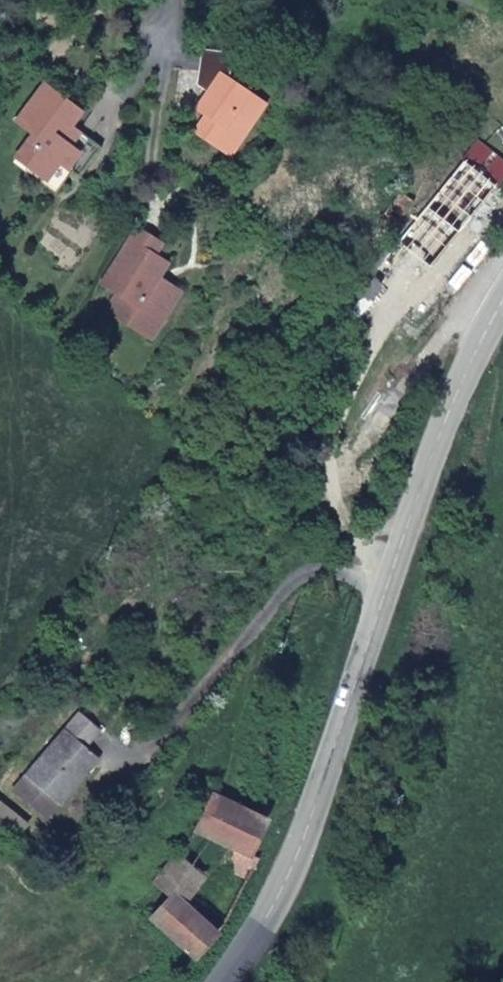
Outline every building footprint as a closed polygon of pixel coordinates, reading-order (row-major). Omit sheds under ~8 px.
[(254,123),(258,103),(230,79),(235,52),(203,48),(197,84),(209,93),(197,110),(207,119),(196,134),(228,158),(254,123)] [(102,148),(69,122),(79,112),(45,85),(16,120),(32,135),(16,157),(45,179),(59,162),(81,179),(102,148)] [(484,133),(466,147),(497,184),(502,179),(502,154),(484,133)] [(449,246),(498,188),(466,159),(416,220),(449,246)] [(54,187),(69,170),(59,162),(45,179),(54,187)] [(395,226),(415,201),(403,191),(383,216),(395,226)] [(183,291),(158,276),(166,262),(153,255),(160,243),(137,228),(100,286),(118,297),(109,311),(132,325),(139,314),(161,328),(183,291)] [(132,325),(155,339),(161,328),(139,314),(132,325)] [(82,744),(97,727),(82,714),(67,731),(82,744)] [(58,805),(99,760),(82,744),(67,731),(25,775),(31,781),(24,789),(48,810),(55,802),(58,805)] [(265,834),(266,823),(212,794),(192,831),(220,846),(239,857),(238,877),(250,885),(260,861),(262,853),(265,834)] [(201,880),(220,846),(192,831),(158,881),(174,896),(186,907),(201,880)] [(234,914),(243,899),(201,880),(186,907),(219,935),(234,914)] [(186,907),(174,896),(151,921),(195,961),(219,935),(186,907)]
